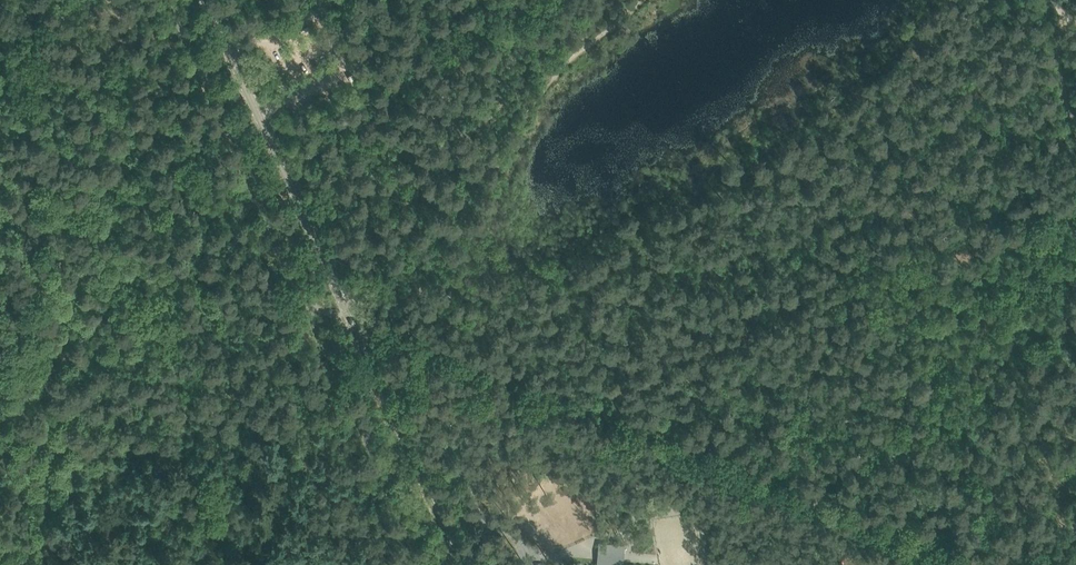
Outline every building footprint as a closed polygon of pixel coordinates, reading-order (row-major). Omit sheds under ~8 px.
[(432,381),(423,385),(424,385),(429,395),(428,395),(428,396),(437,392),(436,392),(431,382),(432,381)] [(599,564),(626,564),(627,542),(600,541),(599,564)]
